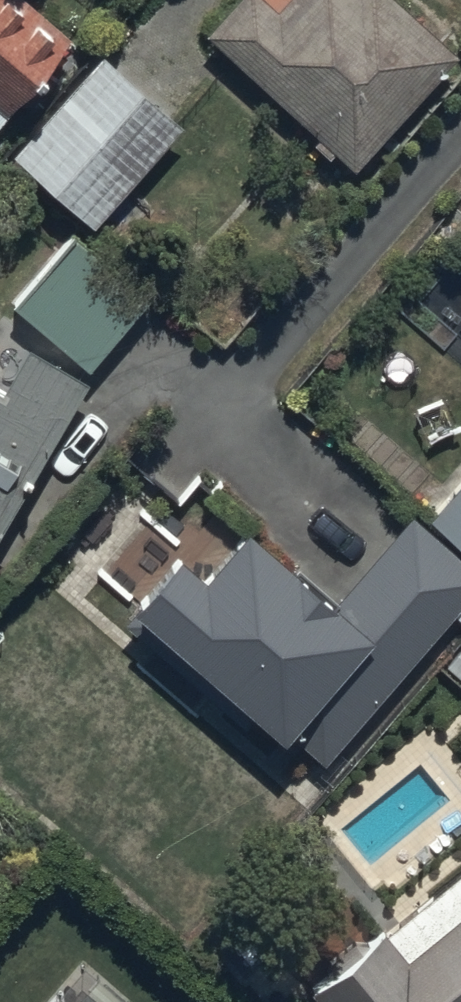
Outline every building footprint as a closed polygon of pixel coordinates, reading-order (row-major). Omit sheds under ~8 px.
[(69,15),(51,0),(0,0),(0,100),(69,15)] [(202,20),(316,123),(312,128),(328,143),(333,138),(351,154),(457,35),(418,0),(221,0),(202,20)] [(99,40),(9,140),(91,214),(181,114),(99,40)] [(72,231),(12,302),(87,365),(146,294),(72,231)] [(87,366),(26,330),(0,374),(0,511),(87,366)] [(424,503),(460,535),(460,462),(424,503)] [(123,581),(276,716),(279,712),(320,749),(460,590),(460,552),(406,504),(337,582),(240,496),(196,546),(171,524),(123,581)] [(328,1001),(460,1001),(460,847),(306,976),(328,1001)] [(64,1001),(110,1001),(84,980),(64,1001)]
